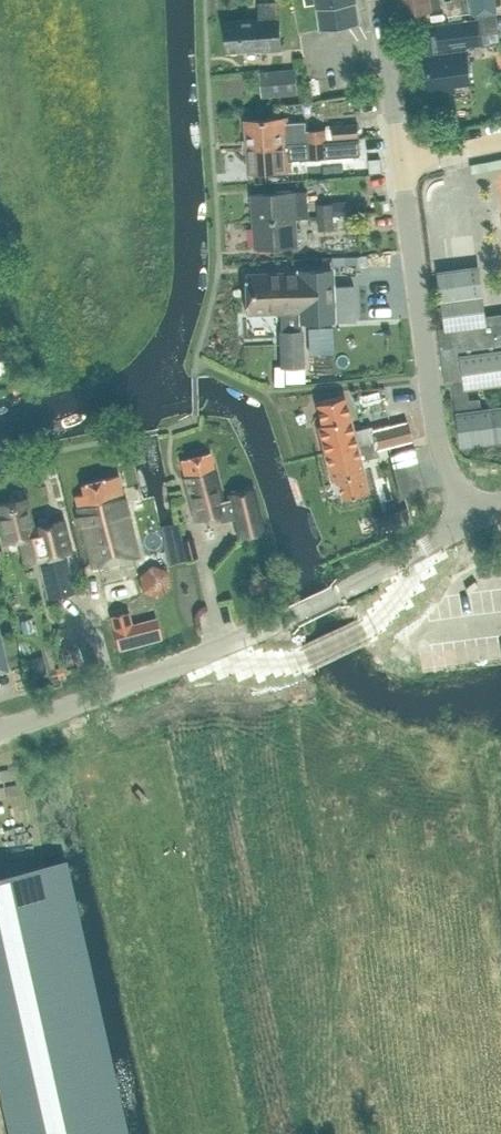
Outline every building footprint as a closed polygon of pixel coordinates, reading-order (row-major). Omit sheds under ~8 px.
[(321,29),(359,23),(356,0),(316,0),(321,29)] [(404,13),(441,7),(440,0),(402,0),(404,13)] [(461,13),(461,0),(444,0),(445,14),(461,13)] [(280,3),(259,4),(260,17),(226,20),(229,52),(262,50),(263,51),(284,49),(280,3)] [(423,57),(426,56),(430,96),(457,93),(456,85),(473,83),(468,48),(483,46),(478,16),(439,22),(440,33),(422,36),(423,46),(422,46),(423,57)] [(297,69),(262,72),(264,96),(299,93),(297,69)] [(332,128),(307,129),(306,120),(288,122),(288,117),(247,120),(249,145),(357,137),(356,123),(332,125),(332,128)] [(291,160),(328,157),(358,156),(357,137),(249,145),(250,171),(291,168),(291,160)] [(488,160),(490,169),(500,166),(500,158),(488,160)] [(309,190),(295,191),(252,194),(254,221),(297,218),(310,217),(309,190)] [(317,204),(318,217),(334,215),(333,203),(317,204)] [(334,215),(318,217),(319,229),(335,228),(334,215)] [(299,245),(297,218),(254,221),(256,248),(299,245)] [(487,316),(480,267),(441,273),(449,328),(441,329),(449,383),(456,382),(464,446),(500,441),(500,407),(482,410),(481,400),(470,401),(468,388),(500,383),(500,314),(487,316)] [(244,273),(246,313),(279,312),(280,331),(279,331),(280,367),(303,366),(302,331),(301,331),(301,322),(353,319),(352,284),(331,285),(331,269),(297,270),(297,271),(244,273)] [(356,444),(374,440),(371,429),(371,425),(352,430),(349,417),(343,396),(314,403),(320,424),(318,425),(324,452),(356,444)] [(371,429),(374,440),(376,447),(411,438),(406,420),(371,429)] [(356,444),(324,452),(331,479),(333,479),(338,500),(367,493),(360,460),(378,456),(376,447),(374,440),(356,444)] [(180,460),(195,521),(217,515),(219,520),(231,517),(236,538),(265,530),(253,486),(220,494),(210,452),(180,460)] [(138,555),(118,476),(80,485),(82,493),(75,495),(94,566),(138,555)] [(19,540),(25,562),(70,551),(62,519),(38,525),(38,526),(32,528),(25,497),(0,504),(0,529),(3,543),(19,540)] [(406,508),(371,519),(375,531),(410,521),(406,508)] [(74,591),(66,556),(37,562),(45,598),(74,591)] [(168,569),(152,563),(139,575),(141,591),(158,597),(171,586),(168,569)] [(97,596),(128,591),(126,581),(95,585),(97,596)] [(160,638),(158,632),(154,618),(130,624),(127,612),(109,617),(118,649),(160,638)] [(8,670),(0,637),(0,672),(8,670)] [(64,639),(50,640),(51,667),(65,666),(64,639)] [(63,860),(43,864),(0,873),(0,1092),(9,1133),(125,1133),(63,860)]
